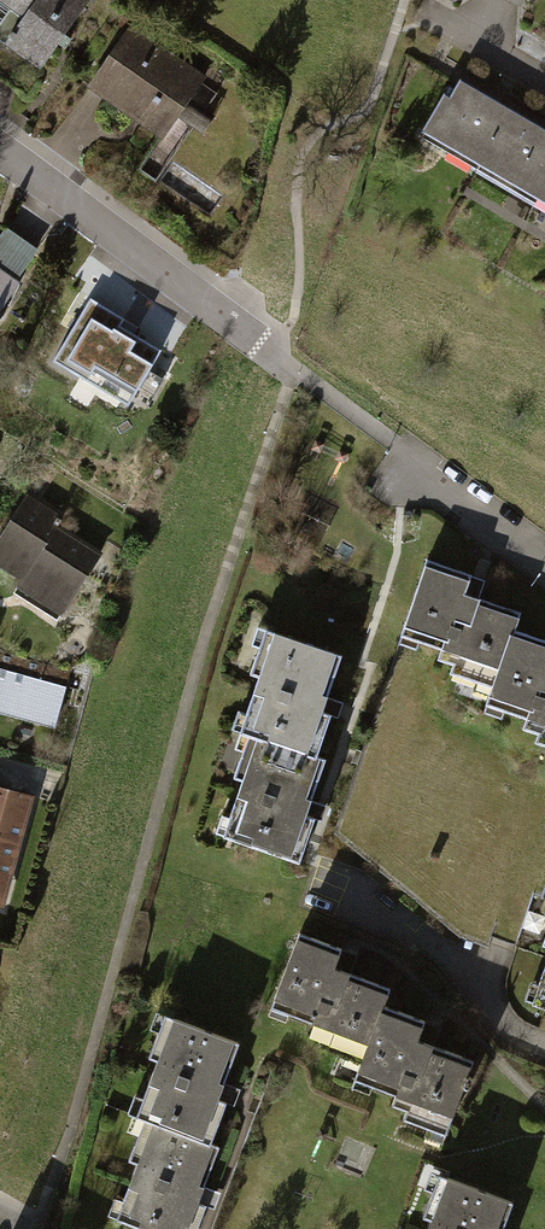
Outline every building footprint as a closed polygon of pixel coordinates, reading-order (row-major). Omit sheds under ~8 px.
[(46,67),(88,0),(0,0),(0,39),(46,67)] [(210,84),(134,34),(95,94),(171,144),(210,84)] [(465,85),(433,141),(544,206),(544,131),(465,85)] [(0,263),(0,330),(31,284),(0,263)] [(170,360),(84,309),(58,352),(144,404),(170,360)] [(8,532),(0,545),(0,587),(63,623),(88,579),(8,532)] [(471,575),(427,560),(404,626),(422,632),(419,641),(442,649),(438,659),(454,664),(451,674),(476,682),(479,673),(497,680),(521,612),(480,599),(483,590),(468,585),(471,575)] [(341,657),(258,629),(252,646),(261,648),(252,674),(260,677),(247,716),(238,713),(232,730),(241,733),(316,758),(329,717),(321,714),(325,703),(341,657)] [(515,630),(492,697),(507,702),(504,710),(527,719),(524,729),(539,734),(536,743),(544,746),(544,640),(515,630)] [(0,668),(0,715),(57,731),(69,687),(0,668)] [(223,839),(298,864),(313,820),(304,817),(308,807),(325,761),(316,758),(241,733),(235,750),(243,753),(234,779),(243,782),(230,819),(221,816),(216,834),(224,837),(223,839)] [(4,909),(35,799),(0,789),(0,908),(4,909)] [(351,954),(301,935),(272,1011),(316,1028),(313,1035),(324,1040),(321,1048),(345,1058),(349,1049),(367,1056),(385,1008),(392,991),(351,975),(358,957),(351,954)] [(434,1027),(385,1008),(367,1056),(356,1084),(398,1100),(394,1109),(409,1115),(406,1123),(447,1139),(466,1089),(470,1090),(474,1080),(469,1078),(475,1063),(435,1048),(442,1030),(434,1027)] [(137,1116),(144,1119),(211,1143),(227,1098),(233,1100),(236,1092),(239,1085),(226,1081),(239,1044),(173,1020),(137,1116)] [(211,1143),(144,1119),(129,1159),(137,1161),(116,1219),(142,1228),(196,1228),(206,1202),(211,1203),(214,1195),(216,1189),(205,1184),(219,1146),(211,1143)] [(448,1178),(441,1195),(433,1192),(423,1217),(432,1220),(428,1228),(503,1228),(513,1202),(448,1178)]
